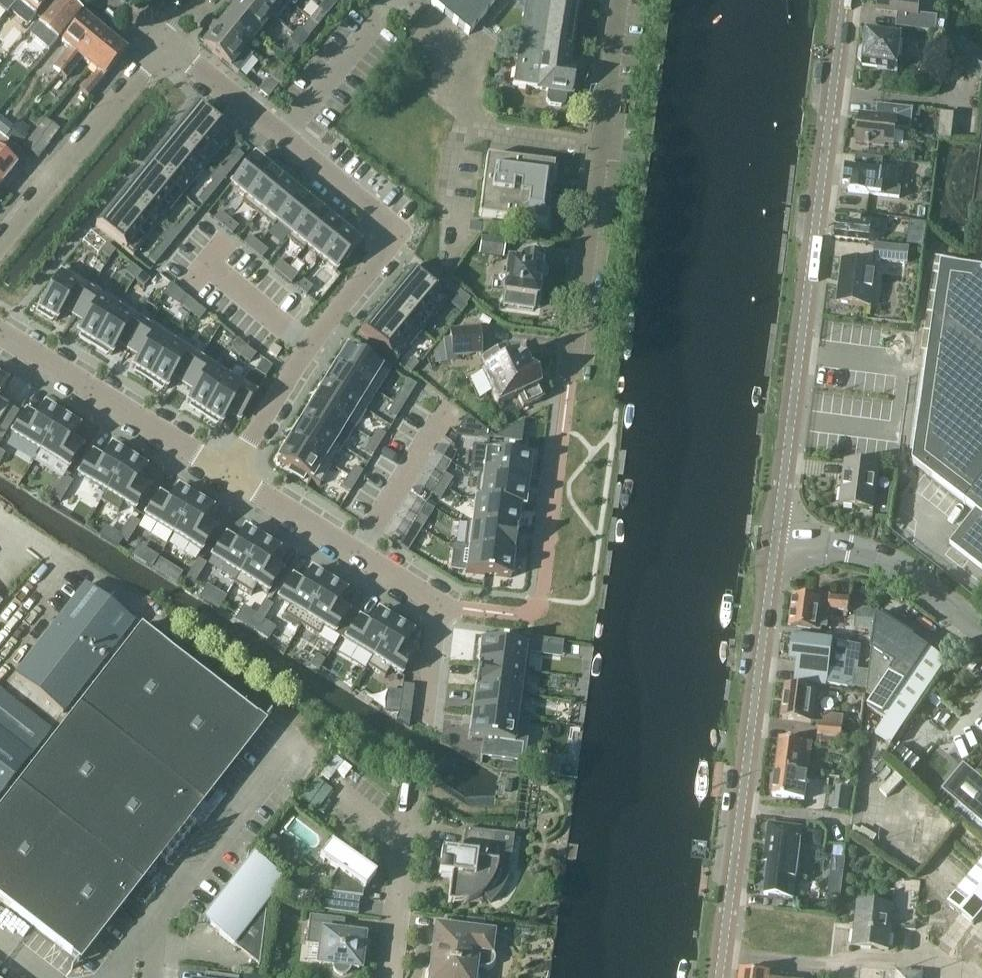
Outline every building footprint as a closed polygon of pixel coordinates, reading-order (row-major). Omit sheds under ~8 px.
[(12,9),(29,23),(31,23),(49,0),(20,0),(18,2),(17,1),(12,8),(12,9)] [(46,41),(45,40),(29,58),(36,65),(53,46),(53,47),(83,11),(69,0),(60,0),(42,22),(54,32),(46,41)] [(259,33),(272,16),(253,0),(240,0),(231,11),(259,33)] [(272,16),(286,0),(253,0),(272,16)] [(432,3),(470,34),(498,0),(435,0),(432,3)] [(512,85),(548,90),(546,100),(550,105),(560,107),(565,103),(567,93),(570,93),(573,68),(566,67),(576,0),(525,0),(512,85)] [(920,0),(879,0),(878,12),(898,15),(896,31),(936,36),(938,19),(918,17),(920,0)] [(318,26),(328,15),(320,8),(310,19),(318,26)] [(218,27),(245,50),(259,33),(231,11),(218,27)] [(60,74),(98,29),(93,24),(95,21),(87,14),(84,17),(62,43),(69,49),(53,69),(60,74)] [(301,31),(309,37),(318,26),(310,19),(301,31)] [(213,23),(212,22),(206,29),(197,40),(203,45),(231,67),(245,50),(218,27),(213,23)] [(91,66),(114,37),(105,30),(103,33),(98,29),(60,74),(66,80),(83,60),(91,66)] [(896,75),(902,34),(868,29),(865,48),(862,50),(860,64),(862,68),(885,71),(884,73),(896,75)] [(114,37),(91,66),(97,72),(81,92),(88,98),(126,52),(120,47),(122,44),(114,37)] [(7,58),(16,48),(5,39),(0,45),(0,51),(7,58)] [(964,41),(950,61),(981,82),(981,53),(964,41)] [(283,53),(291,59),(300,48),(292,42),(283,53)] [(273,73),(283,81),(291,71),(281,63),(273,73)] [(283,81),(273,73),(259,90),(269,98),(283,81)] [(908,132),(909,117),(920,118),(921,111),(875,105),(874,114),(861,113),(857,141),(884,145),(885,143),(894,144),(896,130),(908,132)] [(194,107),(170,136),(206,166),(231,137),(232,136),(194,106),(194,107)] [(940,135),(952,136),(955,113),(943,111),(940,135)] [(5,139),(13,129),(0,118),(0,135),(5,139)] [(23,146),(24,147),(38,159),(63,127),(55,121),(52,125),(45,118),(23,146)] [(8,136),(20,146),(29,136),(26,134),(30,129),(21,121),(8,136)] [(170,136),(145,166),(182,196),(206,166),(170,136)] [(238,151),(230,160),(236,166),(244,156),(238,151)] [(0,186),(16,167),(0,153),(0,186)] [(900,199),(901,188),(881,185),(884,158),(857,154),(855,167),(846,166),(843,184),(849,185),(848,192),(900,199)] [(547,224),(554,165),(486,156),(479,216),(506,219),(510,224),(515,225),(520,221),(547,224)] [(254,157),(230,186),(245,198),(242,202),(243,202),(246,199),(270,170),(254,157)] [(230,160),(223,170),(229,175),(236,166),(230,160)] [(145,166),(121,196),(158,226),(182,196),(145,166)] [(219,167),(215,173),(224,181),(229,175),(223,170),(219,167)] [(246,199),(243,202),(258,214),(261,211),(285,182),(270,170),(246,199)] [(215,173),(209,179),(213,182),(219,187),(224,181),(215,173)] [(213,182),(205,191),(211,196),(219,187),(213,182)] [(261,211),(258,214),(272,227),(276,223),(299,194),(285,182),(261,211)] [(205,191),(198,200),(204,205),(211,196),(205,191)] [(276,223),(272,227),(273,227),(277,223),(290,234),(287,238),(288,239),(291,235),(314,206),(299,194),(276,223)] [(96,225),(96,226),(133,257),(134,256),(133,255),(158,226),(121,196),(97,225),(96,225)] [(291,235),(288,239),(302,251),(305,247),(329,218),(314,206),(291,235)] [(189,211),(182,220),(188,225),(195,216),(189,211)] [(220,211),(214,219),(223,227),(229,219),(220,211)] [(305,247),(302,251),(303,252),(306,248),(320,259),(344,230),(329,218),(305,247)] [(229,219),(223,227),(232,234),(239,227),(229,219)] [(868,243),(871,223),(840,219),(837,239),(868,243)] [(182,220),(174,229),(180,234),(188,225),(182,220)] [(171,226),(166,232),(175,240),(180,234),(174,229),(171,226)] [(344,230),(320,259),(336,272),(360,243),(344,230)] [(166,232),(161,238),(164,241),(170,246),(175,240),(166,232)] [(250,236),(243,243),(253,251),(259,243),(250,236)] [(504,258),(506,240),(482,236),(479,254),(504,258)] [(164,241),(157,250),(163,255),(170,246),(164,241)] [(259,243),(253,251),(262,259),(268,251),(259,243)] [(106,244),(100,251),(109,259),(116,251),(106,244)] [(908,264),(909,249),(876,245),(874,260),(908,264)] [(157,250),(149,259),(155,264),(163,255),(157,250)] [(490,292),(492,292),(519,296),(518,304),(534,307),(535,299),(537,299),(541,274),(546,272),(547,268),(541,264),(542,259),(522,256),(522,258),(509,257),(505,280),(494,279),(487,278),(485,288),(491,289),(490,292)] [(279,260),(273,268),(282,275),(289,268),(279,260)] [(877,266),(844,261),(838,304),(871,308),(877,266)] [(424,262),(419,268),(428,276),(433,269),(424,262)] [(132,264),(125,272),(135,280),(141,272),(132,264)] [(65,266),(36,312),(51,321),(52,319),(56,322),(63,310),(73,317),(89,292),(79,286),(84,277),(65,266)] [(289,268),(282,275),(292,283),(298,275),(289,268)] [(433,269),(428,276),(438,283),(443,277),(433,269)] [(942,269),(913,467),(980,511),(954,544),(981,566),(981,275),(942,269)] [(409,272),(385,302),(422,332),(446,302),(447,301),(410,271),(409,272)] [(141,272),(135,280),(144,287),(150,280),(141,272)] [(443,277),(438,283),(447,291),(452,284),(443,277)] [(303,280),(297,288),(306,295),(313,288),(303,280)] [(452,284),(447,291),(456,298),(461,292),(452,284)] [(89,292),(73,317),(84,323),(77,334),(81,337),(79,339),(93,347),(121,301),(104,290),(99,298),(89,292)] [(461,292),(456,298),(465,306),(470,300),(461,292)] [(187,297),(181,305),(190,313),(197,305),(187,297)] [(121,301),(93,347),(106,355),(107,353),(111,356),(114,352),(118,345),(128,351),(144,326),(134,320),(139,311),(121,301)] [(360,331),(360,332),(397,363),(398,362),(397,361),(422,332),(385,302),(361,331),(360,331)] [(197,305),(190,313),(200,320),(206,312),(197,305)] [(144,326),(128,351),(139,357),(132,368),(136,371),(134,373),(148,381),(176,335),(176,334),(171,342),(149,329),(144,326)] [(451,358),(481,355),(478,328),(449,330),(451,358)] [(176,335),(148,381),(161,390),(162,387),(166,390),(173,379),(184,385),(199,360),(189,354),(194,346),(176,335)] [(238,339),(232,346),(241,354),(247,346),(238,339)] [(247,346),(241,354),(250,362),(257,354),(247,346)] [(345,347),(333,367),(377,393),(389,374),(345,347)] [(523,407),(543,398),(540,391),(538,386),(539,386),(538,384),(540,379),(537,373),(531,371),(530,369),(529,369),(523,357),(518,356),(513,359),(508,349),(483,361),(488,371),(483,373),(499,406),(518,397),(523,407)] [(413,358),(405,368),(411,373),(419,364),(413,358)] [(199,360),(184,385),(194,391),(187,403),(191,405),(190,407),(203,415),(227,377),(199,360)] [(333,367),(322,385),(366,411),(377,393),(333,367)] [(227,377),(203,415),(216,424),(218,422),(222,424),(228,413),(240,420),(255,395),(227,377)] [(8,382),(7,382),(0,378),(0,396),(8,382)] [(322,385),(311,404),(354,430),(366,411),(322,385)] [(400,393),(393,403),(402,408),(408,398),(400,393)] [(10,406),(9,405),(8,406),(0,400),(0,422),(10,406)] [(393,403),(387,414),(396,419),(402,408),(393,403)] [(311,404),(300,422),(343,448),(343,447),(336,443),(346,426),(354,431),(354,430),(311,404)] [(26,410),(11,435),(39,452),(63,414),(50,406),(48,408),(44,405),(37,416),(26,410)] [(63,414),(39,452),(68,470),(83,445),(72,438),(79,427),(75,424),(76,422),(63,414)] [(300,422),(289,441),(332,467),(343,448),(300,422)] [(377,430),(371,440),(379,445),(385,435),(377,430)] [(371,440),(364,450),(373,455),(379,445),(371,440)] [(289,441),(277,460),(290,468),(288,472),(302,481),(305,477),(320,486),(332,467),(289,441)] [(93,451),(77,476),(105,493),(100,501),(101,502),(130,455),(116,447),(115,449),(111,447),(104,458),(93,451)] [(478,475),(478,476),(528,482),(531,459),(531,457),(486,452),(486,453),(486,454),(483,475),(478,475)] [(457,453),(451,464),(459,469),(466,458),(457,453)] [(130,455),(101,502),(118,512),(123,504),(135,511),(150,486),(139,479),(146,468),(142,466),(143,464),(130,455)] [(874,509),(879,466),(845,462),(840,504),(874,509)] [(354,467),(348,477),(356,482),(363,472),(354,467)] [(445,474),(438,484),(447,489),(453,479),(445,474)] [(65,476),(58,486),(67,492),(73,482),(65,476)] [(478,476),(475,500),(524,506),(528,482),(478,476)] [(348,477),(342,487),(350,492),(356,482),(348,477)] [(438,484),(432,494),(440,499),(447,489),(438,484)] [(58,486),(52,497),(61,502),(67,492),(58,486)] [(160,492),(144,517),(173,535),(196,497),(183,488),(182,490),(178,488),(171,499),(160,492)] [(196,497),(173,535),(201,552),(217,528),(205,521),(212,509),(208,507),(210,505),(196,497)] [(468,522),(467,523),(517,529),(519,507),(524,507),(524,506),(475,500),(472,522),(468,522)] [(419,515),(413,525),(421,530),(428,520),(419,515)] [(131,517),(125,528),(134,533),(140,523),(131,517)] [(467,523),(464,547),(514,553),(517,529),(467,523)] [(413,525),(407,535),(415,540),(421,530),(413,525)] [(125,528),(119,538),(127,543),(134,533),(125,528)] [(226,533),(211,558),(238,576),(233,584),(234,584),(263,538),(250,529),(248,532),(244,529),(237,540),(226,533)] [(263,538),(234,584),(251,595),(257,587),(268,594),(283,569),(272,562),(279,550),(275,548),(276,546),(263,538)] [(178,578),(183,566),(137,544),(132,556),(178,578)] [(464,547),(464,548),(469,548),(466,571),(466,572),(511,578),(511,577),(511,576),(514,553),(464,547)] [(198,559),(192,569),(200,574),(207,564),(198,559)] [(192,569),(185,579),(194,584),(200,574),(192,569)] [(293,575),(278,600),(289,607),(284,615),(301,625),(330,579),(316,571),(315,573),(311,570),(304,582),(293,575)] [(330,579),(301,625),(318,636),(323,628),(335,635),(350,610),(339,603),(346,592),(342,589),(343,587),(330,579)] [(219,606),(226,593),(207,582),(200,595),(219,606)] [(55,720),(62,711),(63,712),(132,622),(84,584),(15,675),(25,683),(19,691),(55,720)] [(818,599),(793,596),(789,628),(816,631),(816,632),(821,632),(824,613),(829,613),(830,611),(848,613),(850,599),(830,597),(830,596),(819,594),(818,599)] [(265,600),(258,610),(267,615),(273,605),(265,600)] [(258,610),(252,620),(261,626),(267,615),(258,610)] [(360,616),(344,641),(372,658),(367,666),(368,667),(396,620),(383,612),(382,614),(378,612),(371,623),(360,616)] [(867,689),(866,694),(872,698),(868,704),(888,718),(877,735),(891,744),(946,664),(948,661),(914,638),(913,639),(876,615),(874,629),(868,671),(867,689)] [(396,620),(368,667),(385,677),(390,669),(401,676),(417,651),(406,644),(412,633),(408,631),(410,628),(396,620)] [(79,961),(264,723),(140,627),(0,807),(0,900),(79,961)] [(793,636),(790,661),(798,662),(795,682),(827,687),(827,684),(856,689),(856,687),(867,689),(868,671),(859,669),(862,645),(833,642),(793,636)] [(481,642),(478,666),(527,672),(530,651),(559,655),(560,644),(511,637),(510,644),(481,641),(481,642)] [(331,641),(325,651),(333,657),(340,646),(331,641)] [(325,651),(319,662),(327,667),(333,657),(325,651)] [(478,666),(475,689),(524,696),(527,672),(478,666)] [(402,685),(401,694),(413,696),(414,686),(402,685)] [(810,723),(815,690),(785,686),(781,718),(810,723)] [(51,727),(0,688),(0,793),(51,727)] [(475,689),(472,713),(528,721),(528,720),(521,719),(524,696),(475,689)] [(401,694),(400,703),(412,705),(413,696),(401,694)] [(400,703),(399,713),(410,714),(412,705),(400,703)] [(468,737),(468,738),(484,740),(482,756),(523,761),(528,721),(472,713),(471,723),(469,737),(468,737)] [(840,738),(842,717),(824,715),(823,723),(818,723),(817,735),(840,738)] [(810,743),(778,739),(774,767),(806,771),(810,743)] [(980,779),(964,765),(943,790),(966,811),(959,819),(981,838),(981,777),(980,779)] [(802,801),(806,771),(774,767),(770,796),(802,801)] [(835,785),(834,808),(850,809),(851,786),(835,785)] [(767,824),(761,862),(767,863),(762,894),(791,898),(794,881),(801,829),(767,824)] [(473,900),(479,897),(483,893),(486,890),(490,885),(493,879),(496,874),(497,868),(498,863),(491,862),(495,833),(465,829),(462,854),(441,851),(438,875),(451,877),(447,903),(454,904),(460,904),(467,902),(473,900)] [(326,893),(325,894),(328,894),(325,912),(360,916),(362,899),(363,890),(364,891),(375,876),(331,842),(320,856),(338,870),(334,875),(331,882),(329,887),(328,893),(326,893)] [(203,921),(234,945),(260,965),(267,908),(264,906),(284,880),(253,856),(203,921)] [(834,856),(829,890),(840,892),(846,857),(834,856)] [(949,904),(973,925),(981,914),(981,864),(949,904)] [(888,949),(894,907),(859,902),(853,944),(888,949)] [(344,920),(310,916),(306,945),(321,946),(319,964),(333,965),(333,967),(333,968),(333,970),(334,971),(335,973),(336,974),(338,974),(339,975),(340,975),(342,975),(344,975),(345,975),(346,974),(348,973),(349,972),(350,971),(350,969),(350,968),(359,969),(360,962),(362,962),(366,957),(367,950),(365,944),(363,944),(363,937),(343,934),(344,920)] [(437,928),(432,965),(428,968),(427,976),(428,977),(467,977),(467,972),(489,968),(490,967),(491,967),(492,965),(493,964),(494,963),(495,961),(495,960),(495,958),(494,957),(494,956),(493,954),(492,953),(491,952),(490,951),(492,934),(437,928)]
